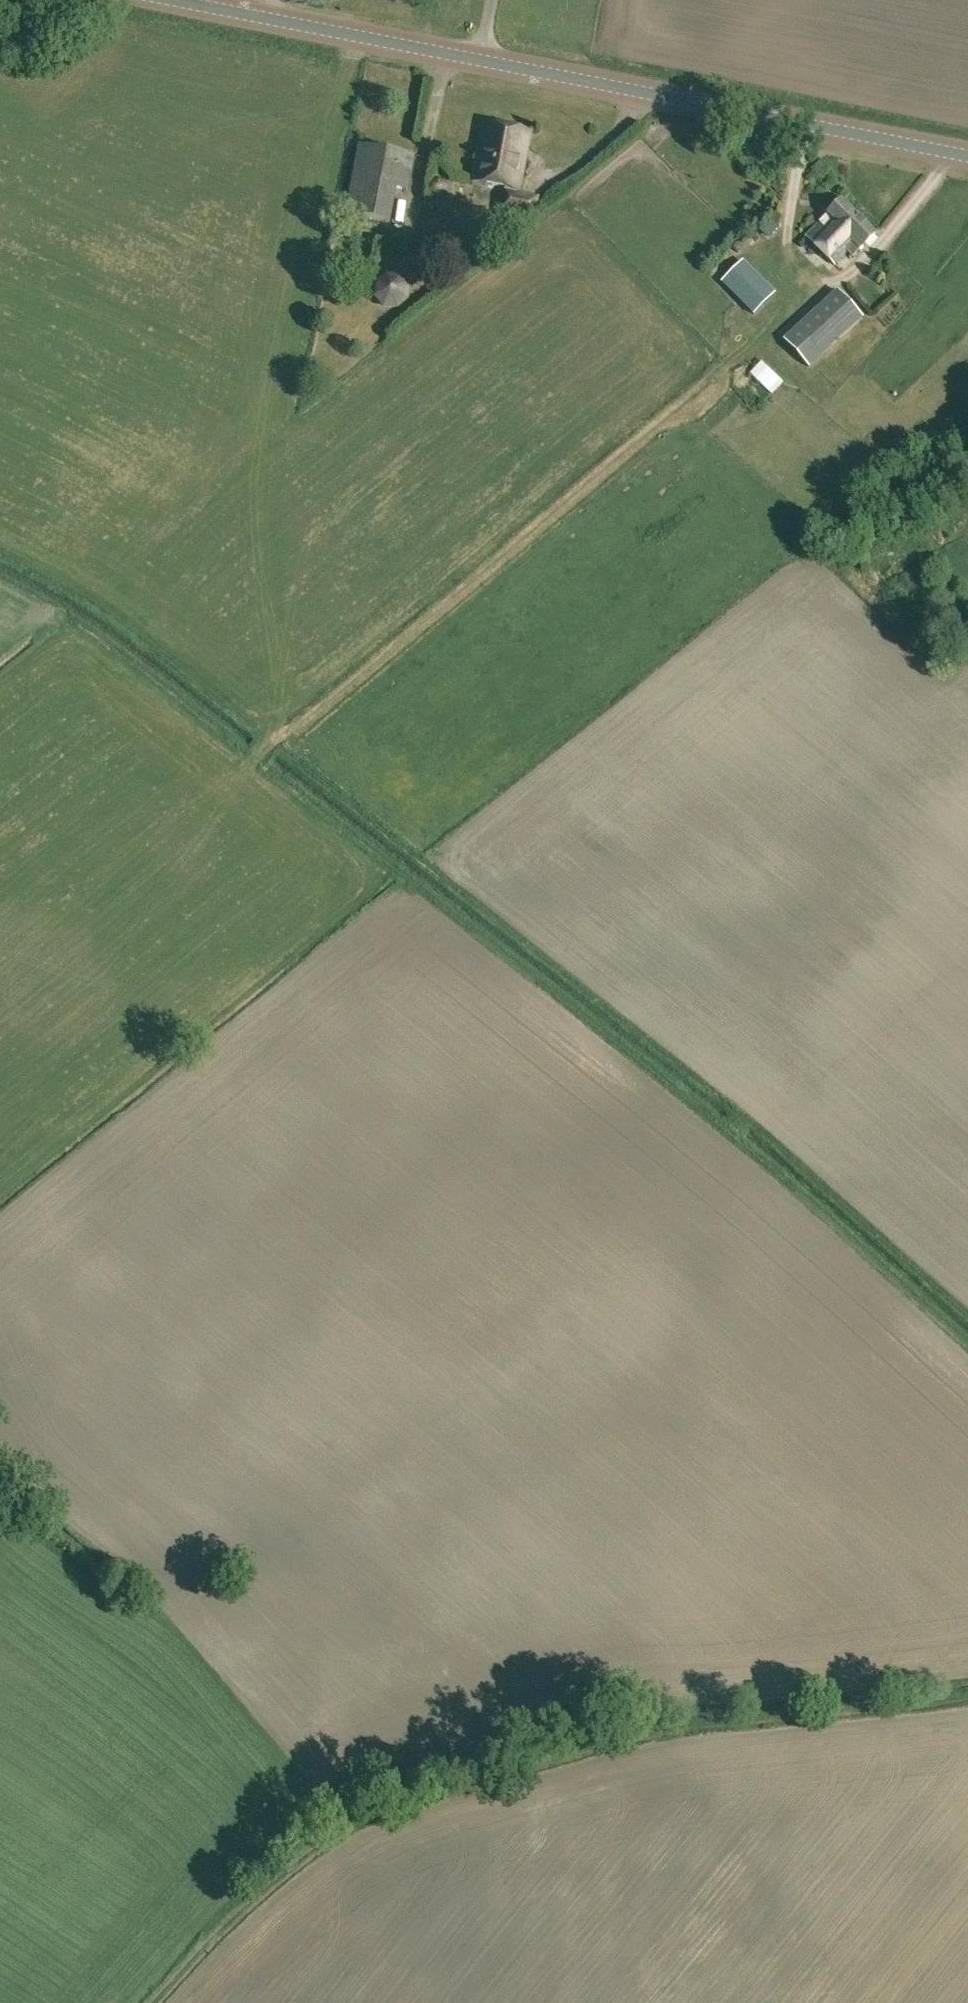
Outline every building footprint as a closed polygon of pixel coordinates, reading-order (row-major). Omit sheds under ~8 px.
[(472,180),(520,189),(530,132),(482,123),(472,180)] [(345,214),(391,222),(396,188),(409,190),(415,153),(357,143),(345,214)] [(444,193),(445,187),(442,182),(436,181),(431,184),(430,190),(433,195),(439,196),(444,193)] [(806,236),(835,264),(848,251),(852,256),(859,249),(859,250),(876,234),(841,199),(826,213),(828,214),(806,236)] [(769,239),(779,228),(771,222),(762,232),(769,239)] [(733,247),(738,252),(742,248),(736,243),(733,247)] [(359,252),(360,246),(351,244),(349,250),(359,252)] [(744,254),(724,274),(760,312),(781,293),(744,254)] [(398,275),(386,275),(376,283),(375,296),(384,306),(397,306),(406,298),(407,285),(398,275)] [(838,289),(808,317),(783,339),(809,368),(833,345),(863,317),(838,289)]
